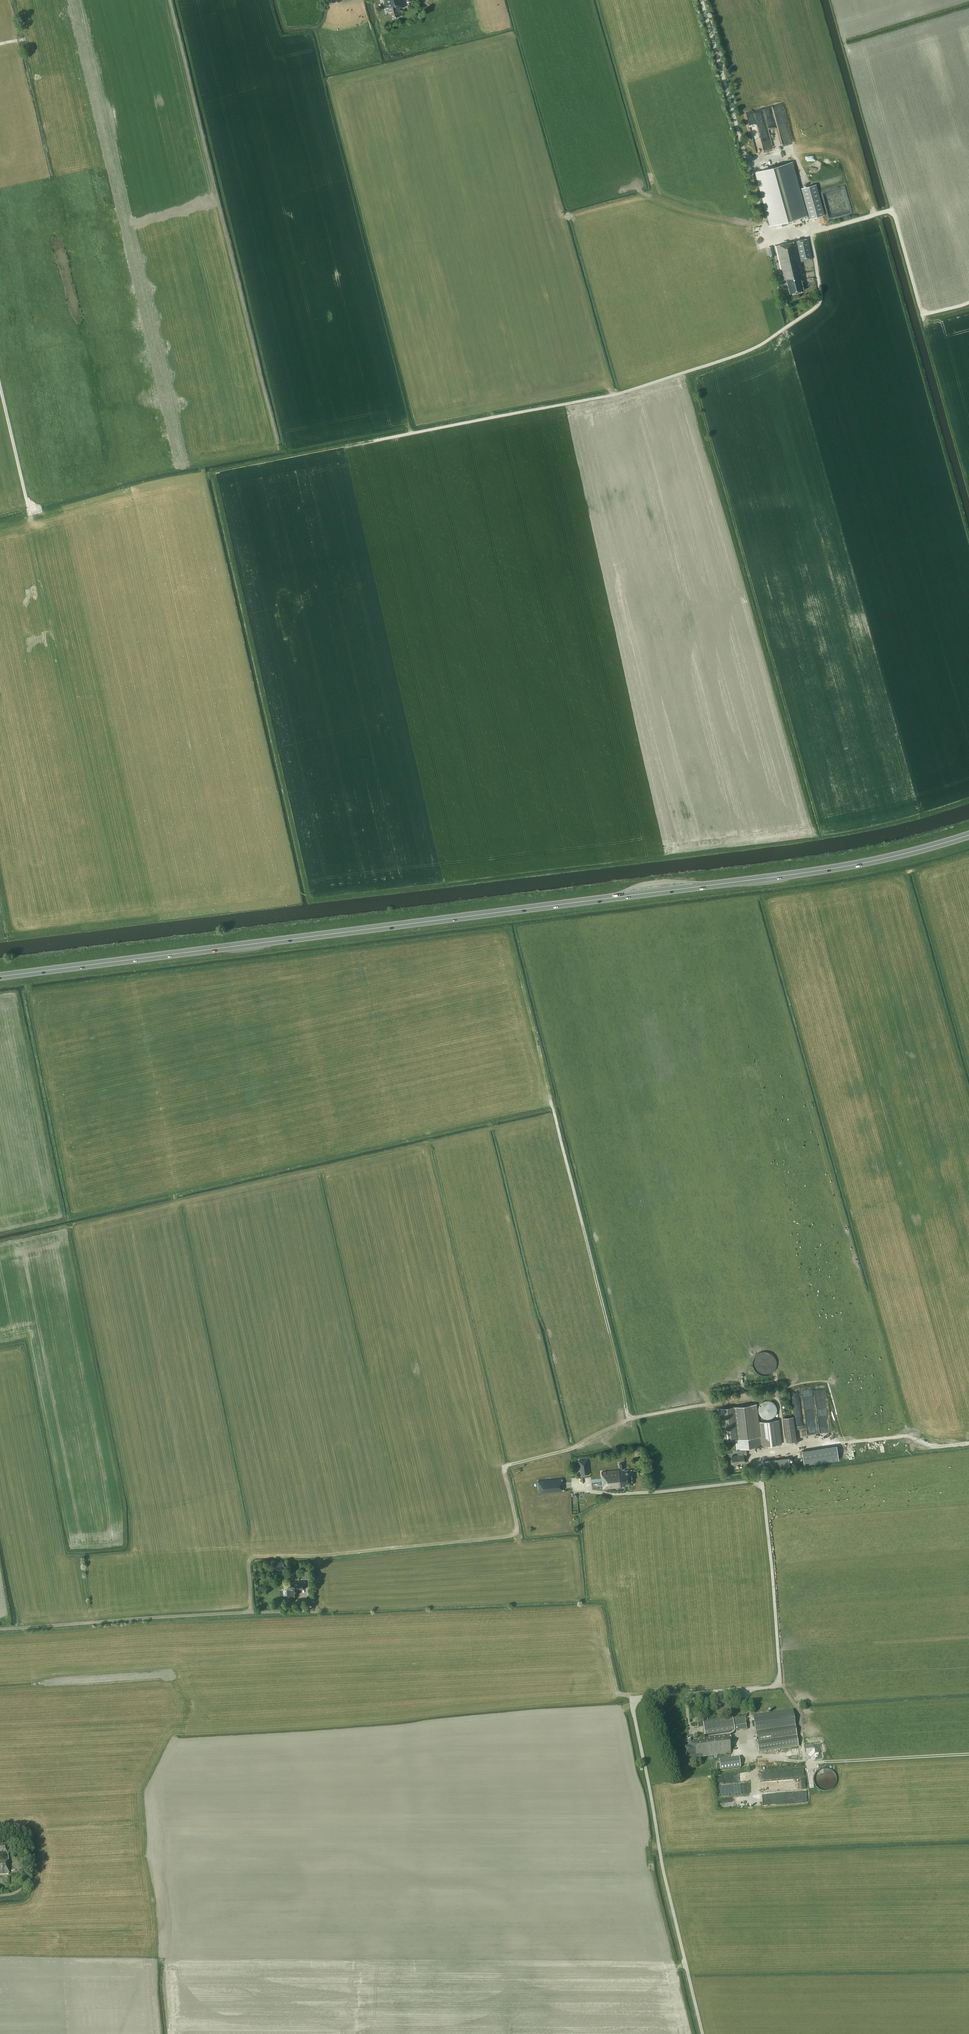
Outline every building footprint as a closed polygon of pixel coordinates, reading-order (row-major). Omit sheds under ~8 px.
[(403,0),(384,0),(387,9),(388,8),(390,14),(391,14),(392,19),(399,17),(403,16),(401,10),(400,10),(399,8),(405,7),(403,0)] [(825,214),(817,184),(801,188),(810,219),(825,214)] [(807,219),(797,185),(782,189),(789,215),(788,216),(781,192),(766,197),(775,228),(807,219)] [(813,259),(808,238),(775,245),(781,269),(782,269),(784,280),(786,279),(790,293),(804,290),(802,279),(805,278),(804,277),(805,277),(804,273),(803,272),(804,271),(802,261),(813,259)] [(775,1352),(757,1353),(757,1373),(776,1373),(775,1352)] [(770,1401),(768,1400),(765,1401),(763,1402),(761,1403),(759,1406),(759,1408),(759,1411),(759,1413),(761,1416),(763,1417),(765,1418),(768,1419),(770,1418),(773,1417),(775,1416),(776,1413),(777,1411),(777,1408),(776,1406),(775,1403),(773,1402),(770,1401)] [(731,1407),(735,1439),(737,1455),(731,1456),(732,1464),(743,1462),(743,1455),(746,1454),(745,1448),(760,1446),(755,1404),(731,1407)] [(723,1441),(735,1439),(731,1407),(719,1408),(723,1441)] [(796,1441),(793,1417),(783,1418),(786,1442),(796,1441)] [(780,1444),(777,1420),(759,1422),(762,1446),(780,1444)] [(789,1466),(789,1458),(763,1460),(763,1468),(789,1466)] [(580,1475),(590,1474),(588,1459),(578,1460),(580,1475)] [(625,1468),(624,1463),(619,1464),(620,1469),(621,1469),(622,1471),(602,1473),(604,1489),(633,1485),(631,1469),(625,1470),(625,1469),(625,1468)] [(563,1490),(562,1478),(538,1480),(539,1492),(563,1490)] [(285,1570),(284,1561),(274,1562),(275,1571),(285,1570)] [(306,1588),(306,1581),(288,1581),(289,1588),(290,1588),(290,1594),(299,1594),(299,1589),(306,1588)] [(797,1737),(793,1711),(753,1716),(757,1742),(797,1737)] [(747,1731),(745,1717),(733,1719),(733,1718),(703,1723),(705,1737),(735,1732),(747,1731)] [(687,1740),(687,1746),(684,1746),(685,1756),(688,1756),(688,1758),(689,1760),(689,1761),(690,1761),(691,1761),(692,1761),(693,1760),(694,1759),(694,1758),(731,1754),(728,1734),(693,1739),(692,1736),(691,1735),(688,1736),(687,1737),(687,1740)] [(719,1760),(721,1771),(741,1768),(739,1757),(719,1760)] [(7,1841),(0,1841),(0,1856),(6,1856),(6,1858),(0,1858),(0,1874),(9,1874),(7,1841)]
